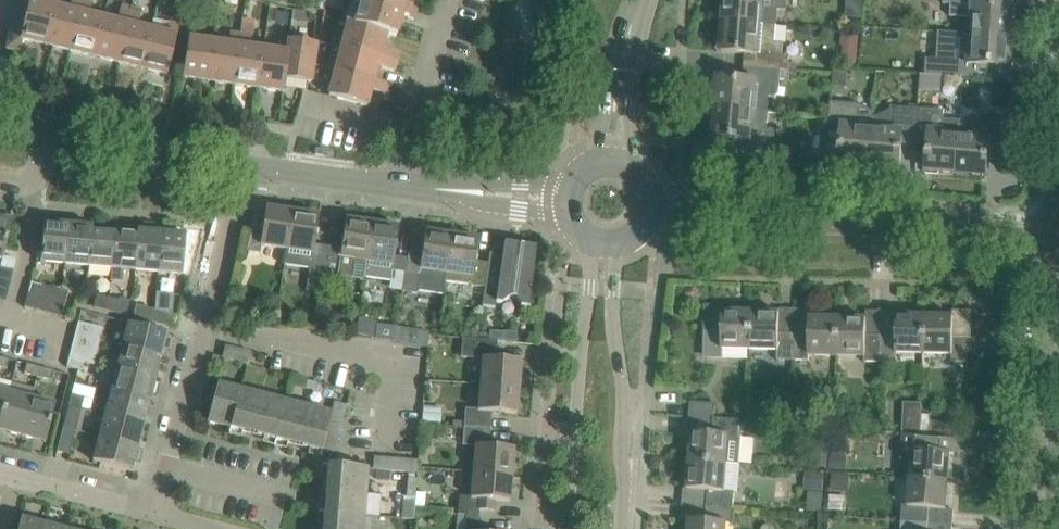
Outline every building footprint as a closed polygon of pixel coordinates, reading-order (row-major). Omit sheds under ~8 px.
[(7,48),(19,51),(23,39),(46,44),(55,6),(40,3),(41,0),(18,0),(7,48)] [(70,50),(81,1),(75,0),(71,0),(69,10),(55,6),(46,44),(70,50)] [(345,22),(348,23),(386,33),(396,36),(401,16),(413,19),(416,8),(404,4),(405,0),(351,0),(345,22)] [(724,22),(776,26),(778,9),(788,10),(788,0),(726,0),(724,22)] [(1009,37),(1011,6),(979,4),(979,0),(944,0),(944,3),(952,3),(951,16),(977,17),(976,35),(1009,37)] [(94,56),(103,18),(89,15),(91,4),(81,1),(70,50),(94,56)] [(118,62),(131,6),(129,13),(120,11),(117,21),(103,18),(94,56),(118,62)] [(131,6),(118,62),(142,68),(151,30),(137,26),(139,16),(141,8),(131,6)] [(301,12),(294,10),(293,18),(300,19),(301,12)] [(151,30),(142,68),(167,74),(170,60),(172,53),(179,25),(168,23),(154,19),(151,30)] [(753,55),(752,68),(789,71),(790,71),(799,71),(800,64),(790,63),(791,57),(784,56),(785,43),(775,42),(776,26),(724,22),(721,52),(753,55)] [(348,23),(342,47),(396,61),(398,52),(382,48),(386,33),(348,23)] [(208,80),(213,42),(199,39),(201,29),(190,27),(183,77),(208,80)] [(929,63),(929,75),(952,77),(974,78),(975,65),(993,66),(1007,67),(1009,37),(976,35),(940,32),(938,64),(929,63)] [(213,42),(208,80),(233,84),(240,34),(230,33),(228,44),(213,42)] [(263,49),(249,47),(250,36),(240,34),(233,84),(257,88),(263,49)] [(290,39),(289,39),(288,41),(279,40),(278,51),(263,49),(257,88),(283,91),(284,78),(290,39)] [(316,43),(290,39),(284,78),(310,82),(316,43)] [(342,47),(336,70),(373,80),(377,66),(393,70),(396,61),(342,47)] [(719,78),(716,108),(769,113),(769,112),(752,110),(753,95),(779,98),(781,79),(788,80),(789,71),(752,68),(751,81),(719,78)] [(336,70),(329,95),(367,105),(371,90),(387,94),(390,84),(373,80),(336,70)] [(841,131),(839,158),(839,164),(869,166),(873,111),(859,104),(830,102),(828,130),(841,131)] [(892,107),(891,110),(873,118),(874,111),(873,111),(869,166),(899,168),(902,136),(915,137),(917,109),(892,107)] [(773,158),(775,137),(775,130),(767,130),(769,113),(716,108),(714,139),(746,141),(745,156),(773,158)] [(960,120),(945,119),(945,111),(917,109),(915,137),(928,138),(925,170),(956,173),(960,120)] [(978,121),(960,120),(956,173),(986,175),(989,143),(1002,144),(1004,116),(979,114),(978,121)] [(286,249),(292,210),(266,206),(261,236),(251,235),(247,251),(260,253),(261,245),(286,249)] [(323,273),(328,246),(314,244),(318,214),(292,210),(286,249),(312,253),(308,276),(323,278),(324,273),(323,273)] [(2,258),(3,256),(13,216),(0,213),(0,258),(2,258)] [(366,261),(372,222),(345,218),(341,248),(328,246),(323,273),(324,273),(338,275),(341,257),(366,261)] [(64,263),(68,224),(44,222),(40,261),(64,263)] [(393,289),(402,291),(407,258),(394,256),(398,226),(372,222),(366,261),(364,276),(390,280),(392,270),(396,271),(393,289)] [(64,263),(88,265),(91,226),(68,224),(64,263)] [(88,265),(111,267),(115,228),(91,226),(88,265)] [(111,267),(110,279),(122,280),(123,268),(135,269),(138,230),(115,228),(111,267)] [(135,269),(158,271),(161,232),(138,230),(135,269)] [(452,234),(425,230),(421,260),(407,258),(402,291),(417,293),(418,290),(443,294),(452,234)] [(182,274),(185,234),(161,232),(158,271),(182,274)] [(452,234),(445,281),(484,287),(485,284),(487,270),(474,268),(475,261),(478,238),(452,234)] [(482,302),(482,305),(496,307),(496,302),(502,303),(510,297),(514,298),(521,306),(529,307),(534,260),(536,247),(518,244),(504,242),(502,254),(490,252),(488,263),(487,270),(485,284),(484,287),(482,302)] [(0,267),(0,300),(5,302),(13,270),(0,267)] [(43,285),(31,282),(24,307),(36,310),(43,285)] [(43,285),(36,310),(49,313),(55,288),(43,285)] [(55,288),(49,313),(61,316),(67,291),(55,288)] [(109,297),(98,294),(94,307),(105,310),(109,297)] [(117,313),(126,315),(130,300),(119,297),(119,300),(109,297),(105,310),(117,313)] [(147,307),(136,305),(133,317),(144,320),(147,307)] [(722,350),(749,350),(750,312),(723,312),(723,306),(704,305),(703,333),(706,333),(705,357),(722,357),(722,350)] [(169,326),(172,314),(147,307),(144,320),(169,326)] [(792,361),(793,310),(778,309),(778,313),(750,312),(749,350),(776,351),(776,360),(792,361)] [(809,310),(793,310),(792,361),(808,361),(808,355),(836,356),(837,319),(809,318),(809,310)] [(863,362),(880,363),(880,312),(865,311),(865,319),(837,319),(836,356),(864,357),(863,362)] [(952,317),(924,316),(923,354),(951,355),(951,362),(967,362),(968,338),(970,338),(971,311),(952,311),(952,317)] [(923,354),(924,316),(896,316),(896,312),(880,312),(880,363),(896,363),(896,353),(923,354)] [(103,328),(78,321),(75,334),(100,340),(103,328)] [(167,333),(129,323),(122,346),(161,356),(167,333)] [(358,323),(358,335),(429,336),(429,324),(358,323)] [(100,340),(75,334),(72,346),(97,352),(100,340)] [(497,341),(462,338),(460,357),(482,358),(480,384),(519,387),(521,360),(496,358),(497,341)] [(225,345),(222,357),(222,358),(247,364),(251,352),(225,345)] [(72,346),(68,358),(66,366),(82,370),(84,362),(94,365),(97,352),(72,346)] [(122,346),(117,369),(155,379),(161,356),(122,346)] [(39,367),(26,363),(24,373),(37,376),(39,367)] [(37,376),(50,380),(53,370),(39,367),(37,376)] [(155,379),(117,369),(111,392),(149,402),(155,379)] [(333,454),(346,405),(334,402),(332,413),(217,383),(207,422),(333,454)] [(480,384),(478,409),(465,408),(464,421),(453,420),(453,425),(464,426),(490,429),(492,411),(517,413),(519,387),(480,384)] [(0,390),(0,428),(9,392),(0,390)] [(23,436),(32,398),(9,392),(0,428),(0,430),(23,436)] [(111,392),(105,414),(143,424),(149,402),(111,392)] [(81,409),(84,397),(71,394),(68,405),(81,409)] [(23,436),(46,441),(55,404),(32,398),(23,436)] [(713,418),(714,418),(715,404),(690,402),(689,417),(713,419),(713,418)] [(78,419),(81,409),(68,405),(65,416),(78,419)] [(105,414),(99,437),(138,447),(143,424),(105,414)] [(954,439),(956,423),(930,421),(931,415),(924,415),(923,418),(914,417),(913,427),(904,426),(903,434),(930,436),(930,437),(954,439)] [(689,461),(727,464),(739,465),(741,438),(738,437),(740,421),(714,418),(713,418),(713,419),(689,417),(687,433),(691,433),(689,461)] [(69,454),(75,431),(76,429),(63,426),(56,451),(69,454)] [(489,446),(490,429),(464,426),(462,445),(475,446),(473,471),(512,474),(514,448),(489,446)] [(813,428),(812,444),(826,444),(827,429),(813,428)] [(832,430),(830,454),(845,455),(847,431),(832,430)] [(903,434),(902,450),(912,451),(909,479),(947,482),(950,454),(953,454),(954,439),(930,437),(930,436),(903,434)] [(99,437),(98,439),(93,460),(132,470),(138,447),(99,437)] [(829,454),(827,470),(844,472),(845,456),(838,455),(829,454)] [(389,458),(374,457),(373,469),(387,470),(389,458)] [(404,460),(389,458),(387,470),(403,471),(404,460)] [(418,461),(404,460),(403,471),(417,473),(418,461)] [(725,491),(727,464),(689,461),(687,489),(683,489),(682,504),(733,508),(734,492),(725,491)] [(323,528),(363,528),(364,512),(378,513),(380,491),(366,490),(368,468),(338,466),(337,466),(328,465),(323,528)] [(510,501),(512,474),(473,471),(471,497),(468,496),(466,515),(479,516),(479,509),(494,511),(495,500),(510,501)] [(805,471),(803,491),(823,492),(824,473),(805,471)] [(832,475),(831,490),(848,491),(849,476),(832,475)] [(909,479),(907,506),(902,505),(901,521),(952,526),(953,510),(945,510),(947,482),(909,479)] [(682,504),(680,520),(689,520),(688,528),(726,528),(726,524),(732,524),(733,508),(682,504)] [(466,515),(465,528),(478,528),(479,516),(466,515)] [(43,524),(21,518),(18,528),(42,528),(43,524)]
